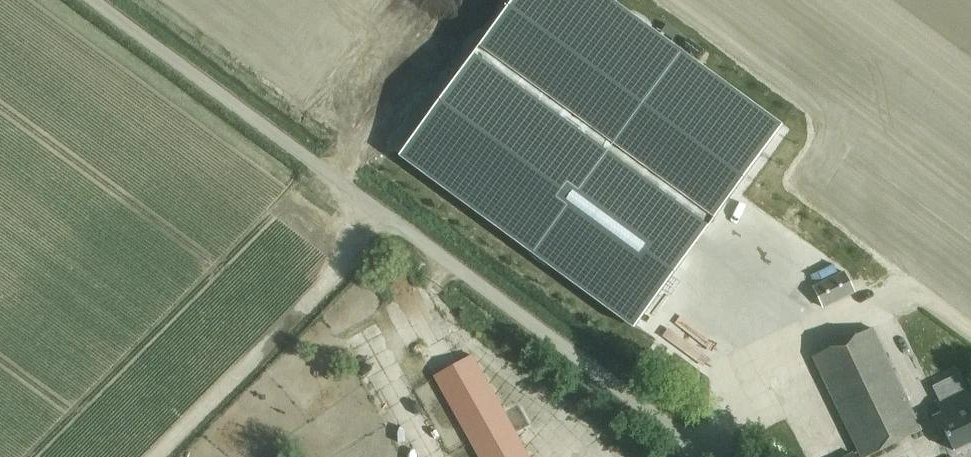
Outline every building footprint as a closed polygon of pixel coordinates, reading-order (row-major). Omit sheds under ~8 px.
[(399,158),(632,330),(780,129),(697,69),(653,36),(604,0),(516,0),(399,158)] [(813,288),(823,308),(854,293),(844,273),(813,288)] [(921,431),(872,328),(813,357),(861,456),(868,456),(921,431)] [(472,355),(434,377),(479,456),(529,456),(472,355)] [(970,442),(970,386),(970,385),(934,402),(940,414),(932,418),(939,434),(944,432),(953,451),(970,442)]
